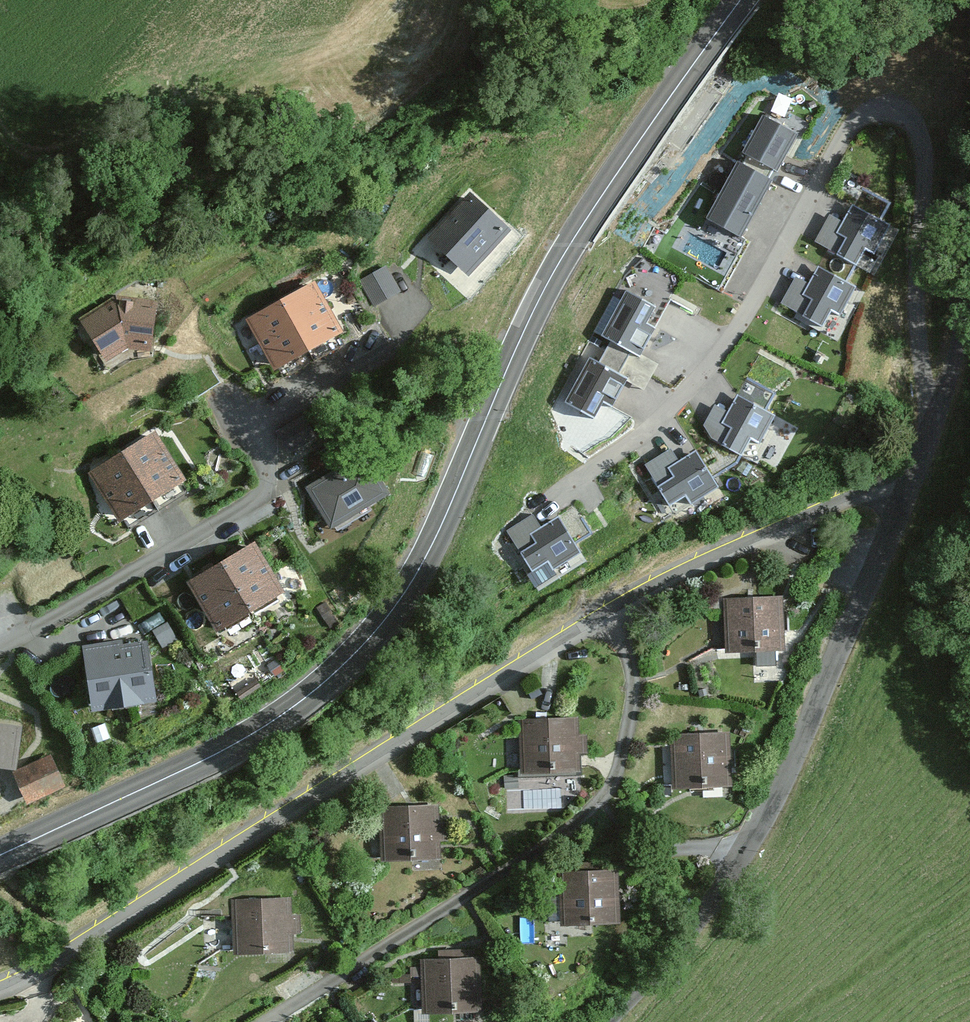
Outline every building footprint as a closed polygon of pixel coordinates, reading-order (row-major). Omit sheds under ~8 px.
[(795,133),(767,118),(748,154),(776,169),(795,133)] [(769,180),(739,164),(710,218),(739,234),(769,180)] [(472,196),(433,238),(468,270),(507,228),(472,196)] [(884,225),(850,209),(838,233),(848,237),(840,254),(854,261),(862,244),(872,249),(884,225)] [(387,263),(358,278),(372,305),(401,290),(387,263)] [(852,288),(818,271),(806,295),(816,300),(808,317),(822,324),(830,307),(840,312),(852,288)] [(311,285),(250,319),(276,365),(337,331),(311,285)] [(652,308),(626,294),(603,335),(638,354),(652,329),(643,324),(652,308)] [(150,346),(154,302),(115,297),(83,319),(105,357),(126,341),(150,346)] [(611,402),(624,379),(590,360),(567,401),(591,414),(601,396),(611,402)] [(771,415),(737,398),(725,422),(735,427),(727,444),(741,451),(749,434),(759,439),(771,415)] [(169,434),(101,478),(137,533),(205,489),(169,434)] [(370,451),(313,488),(343,535),(401,499),(370,451)] [(714,487),(695,454),(672,468),(677,477),(661,487),(669,500),(685,491),(691,500),(714,487)] [(577,553),(558,521),(535,534),(540,544),(524,553),(532,567),(548,557),(554,567),(577,553)] [(254,545),(191,582),(217,628),(281,591),(254,545)] [(749,599),(722,598),(724,644),(725,651),(786,647),(786,643),(783,596),(749,599)] [(120,642),(87,647),(97,708),(152,700),(144,646),(121,649),(120,642)] [(549,722),(527,723),(532,779),(591,774),(589,758),(586,718),(549,722)] [(13,767),(19,729),(0,726),(0,764),(13,767)] [(730,732),(669,734),(672,789),(732,784),(730,732)] [(51,757),(14,772),(26,801),(62,786),(51,757)] [(412,811),(396,814),(404,867),(458,860),(450,806),(412,811)] [(586,870),(560,871),(562,923),(617,920),(617,869),(586,870)] [(304,901),(243,904),(246,957),(306,954),(304,901)] [(480,956),(421,959),(422,1014),(481,1009),(481,1004),(480,956)]
